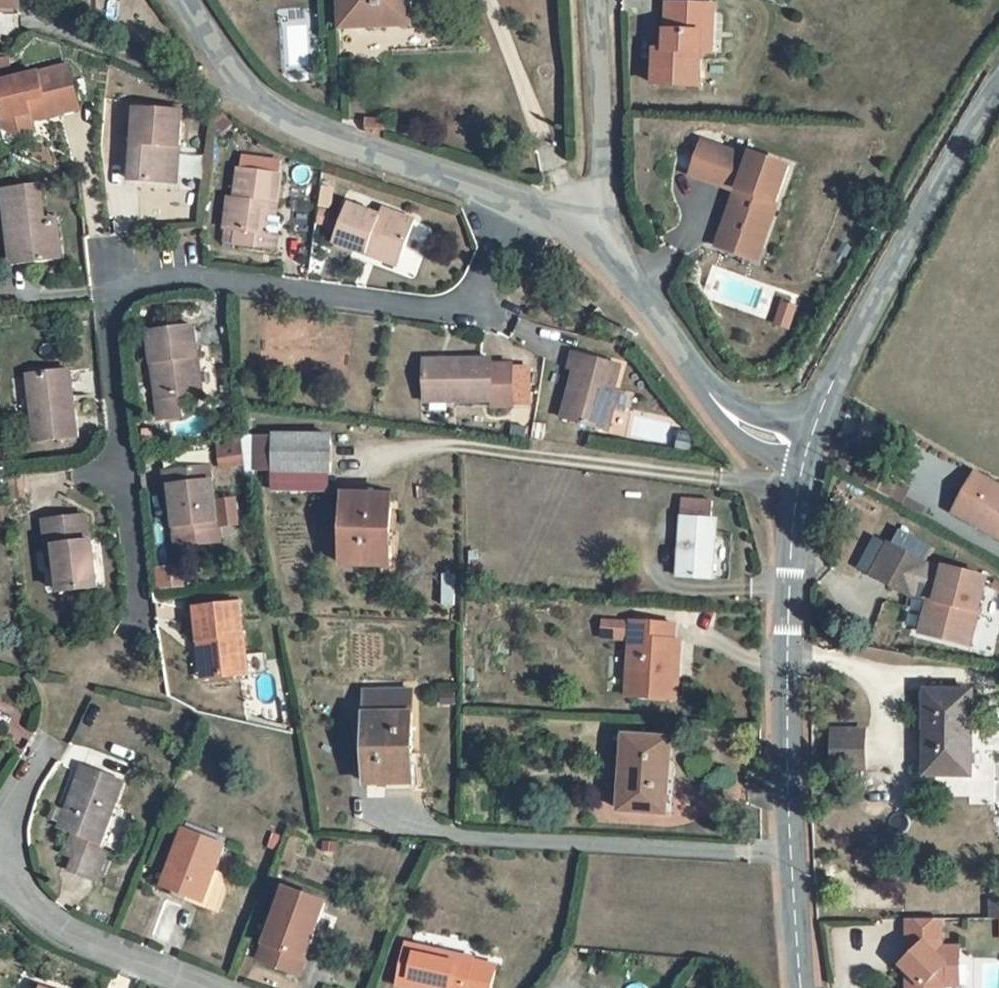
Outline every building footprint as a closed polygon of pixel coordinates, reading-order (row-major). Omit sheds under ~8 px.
[(26,8),(25,0),(0,0),(0,11),(26,8)] [(336,25),(336,31),(345,31),(344,0),(336,0),(336,25)] [(345,31),(408,29),(408,0),(344,0),(345,31)] [(661,87),(709,85),(708,53),(706,28),(718,27),(716,3),(672,7),(674,36),(675,56),(668,57),(660,58),(661,87)] [(27,24),(26,8),(0,11),(0,26),(27,24)] [(706,28),(708,53),(720,50),(718,27),(706,28)] [(675,56),(674,36),(667,38),(668,57),(675,56)] [(69,69),(0,89),(0,117),(4,129),(80,107),(69,69)] [(172,118),(130,113),(124,183),(167,186),(172,118)] [(367,125),(368,137),(388,144),(386,127),(367,125)] [(723,233),(761,247),(769,225),(766,221),(773,201),(777,203),(790,167),(753,153),(751,158),(704,141),(693,172),(740,189),(739,191),(742,195),(736,200),(723,233)] [(237,202),(222,199),(218,227),(234,232),(232,247),(271,254),(276,231),(265,230),(268,208),(278,206),(283,176),(242,169),(237,202)] [(30,191),(2,194),(15,275),(50,271),(45,230),(35,231),(30,191)] [(766,221),(769,225),(777,203),(773,201),(766,221)] [(366,203),(363,211),(329,205),(325,240),(392,251),(397,207),(366,203)] [(723,233),(719,246),(756,260),(761,247),(723,233)] [(579,315),(585,303),(573,299),(568,308),(579,315)] [(195,331),(148,337),(161,418),(183,416),(180,399),(196,396),(191,364),(201,362),(195,331)] [(565,424),(607,428),(613,359),(562,356),(561,378),(568,379),(565,424)] [(477,369),(475,361),(411,365),(413,406),(481,402),(480,412),(504,409),(501,366),(477,369)] [(70,437),(61,370),(26,374),(35,441),(70,437)] [(633,438),(669,439),(669,418),(634,417),(633,438)] [(217,467),(250,466),(249,435),(239,435),(240,455),(217,456),(217,467)] [(274,448),(273,486),(328,485),(328,447),(274,448)] [(201,470),(163,476),(171,539),(210,535),(201,470)] [(996,542),(998,536),(998,486),(972,472),(951,517),(996,542)] [(872,476),(866,489),(887,501),(892,487),(872,476)] [(392,506),(344,507),(341,575),(391,577),(392,506)] [(703,513),(672,511),(665,585),(708,588),(710,550),(700,550),(703,513)] [(58,546),(63,579),(65,595),(105,589),(98,544),(90,545),(86,516),(43,521),(46,548),(58,546)] [(906,541),(878,527),(867,554),(895,566),(906,541)] [(58,546),(46,548),(50,581),(63,579),(58,546)] [(981,581),(936,575),(926,639),(969,647),(981,581)] [(241,607),(196,612),(202,684),(250,678),(241,607)] [(617,653),(622,653),(623,631),(608,631),(607,647),(617,653)] [(614,704),(676,707),(676,686),(664,684),(665,650),(666,634),(623,631),(622,653),(617,653),(614,704)] [(664,684),(676,686),(676,651),(665,650),(664,684)] [(925,695),(926,779),(971,778),(972,808),(996,807),(995,755),(990,755),(971,755),(971,733),(971,695),(925,695)] [(413,731),(369,729),(368,794),(406,796),(407,772),(412,771),(413,731)] [(833,738),(833,773),(863,773),(863,738),(833,738)] [(664,743),(619,740),(618,816),(661,818),(664,743)] [(67,840),(89,850),(103,856),(124,799),(88,785),(67,840)] [(227,858),(185,844),(165,901),(206,917),(227,858)] [(84,862),(104,871),(109,859),(103,856),(89,850),(84,862)] [(74,883),(95,893),(104,871),(84,862),(74,883)] [(289,909),(263,977),(292,987),(312,987),(335,927),(289,909)] [(945,921),(913,920),(913,987),(946,987),(946,970),(960,969),(961,939),(945,940),(945,921)] [(465,972),(409,961),(404,987),(492,987),(493,982),(466,977),(465,972)]
